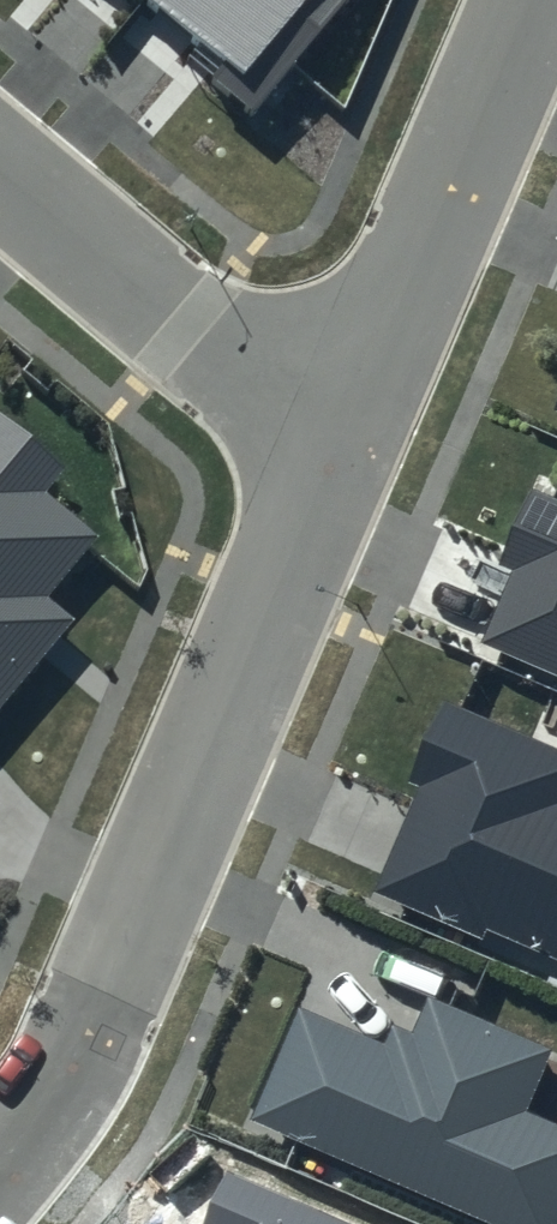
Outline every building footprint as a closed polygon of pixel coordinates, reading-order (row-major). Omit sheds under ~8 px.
[(226,60),(207,83),(252,119),(350,0),(152,0),(226,60)] [(0,413),(0,709),(73,621),(45,597),(98,534),(45,491),(65,467),(0,413)] [(528,487),(498,558),(516,566),(483,644),(556,675),(556,500),(528,487)] [(443,699),(407,780),(419,786),(374,890),(480,936),(485,923),(556,955),(556,748),(443,699)] [(428,997),(412,1034),(391,1025),(383,1043),(296,1006),(248,1119),(496,1223),(554,1223),(556,1217),(556,1125),(523,1111),(550,1048),(428,997)] [(223,1170),(200,1223),(348,1223),(223,1170)]
